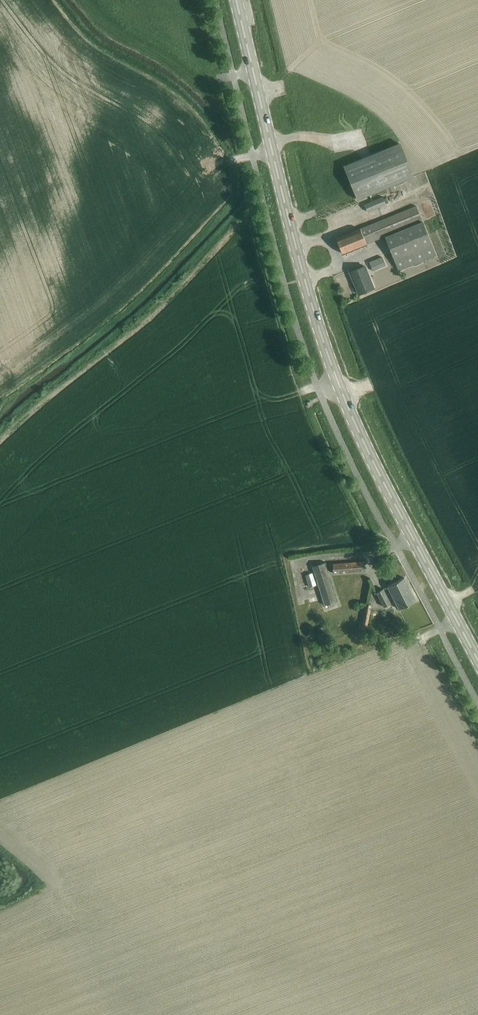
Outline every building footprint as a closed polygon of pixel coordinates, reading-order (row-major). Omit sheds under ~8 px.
[(343,166),(356,199),(412,176),(399,143),(343,166)] [(383,196),(364,204),(367,211),(386,204),(383,196)] [(357,230),(363,244),(385,236),(422,220),(416,206),(357,230)] [(422,220),(385,236),(400,270),(437,254),(422,220)] [(342,253),(363,244),(357,230),(336,238),(342,253)] [(382,256),(370,261),(373,270),(386,265),(382,256)] [(365,265),(350,272),(360,293),(375,287),(365,265)] [(332,574),(364,572),(364,563),(331,565),(332,574)] [(324,607),(335,603),(323,565),(311,568),(324,607)] [(312,573),(305,575),(309,586),(315,584),(312,573)] [(398,610),(415,602),(403,579),(386,588),(398,610)] [(383,609),(390,605),(382,590),(375,594),(383,609)] [(365,632),(369,609),(364,608),(360,631),(365,632)]
